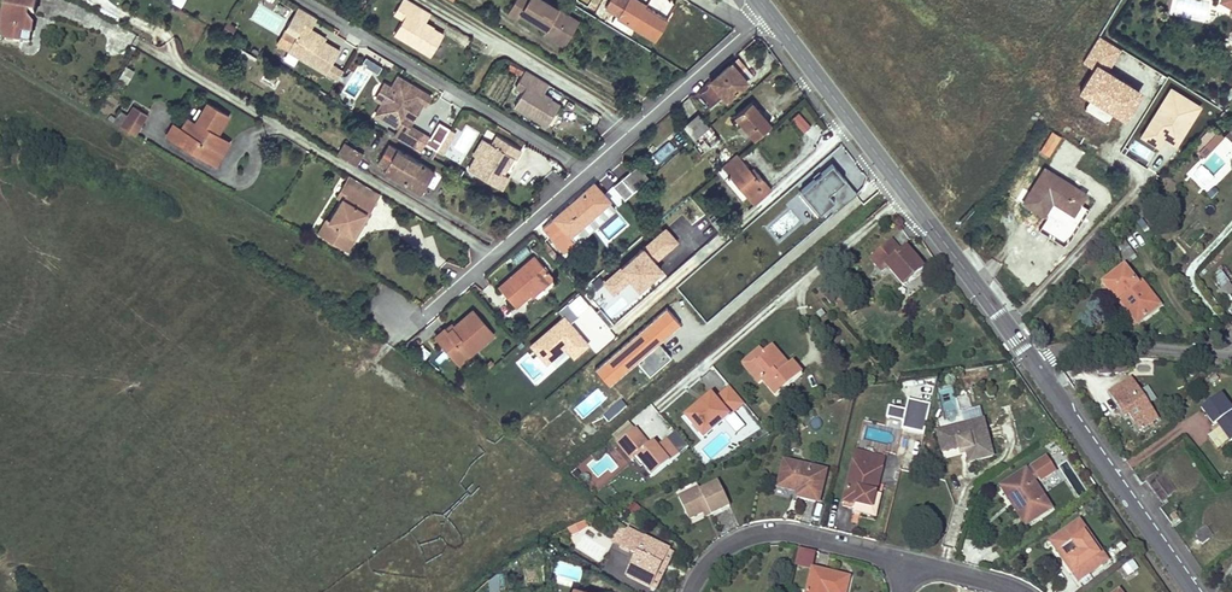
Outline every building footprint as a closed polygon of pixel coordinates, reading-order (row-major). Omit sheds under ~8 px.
[(35,27),(30,19),(28,19),(29,14),(35,15),(38,0),(13,0),(12,2),(8,1),(6,12),(4,22),(2,34),(6,35),(6,40),(22,44),(24,34),(33,36),(35,27)] [(413,0),(403,0),(396,12),(405,17),(396,33),(432,55),(445,34),(425,23),(432,11),(413,0)] [(538,24),(541,20),(548,25),(545,29),(543,33),(554,39),(556,35),(565,41),(577,21),(542,0),(515,0),(508,12),(518,17),(520,14),(538,24)] [(615,16),(629,24),(654,39),(666,18),(636,0),(610,0),(605,7),(616,14),(615,16)] [(1221,3),(1231,9),(1231,0),(1223,0),(1221,3)] [(629,24),(615,16),(613,21),(626,29),(629,24)] [(541,20),(538,24),(545,29),(548,25),(541,20)] [(235,27),(227,22),(222,31),(230,36),(235,27)] [(321,34),(303,24),(289,48),(288,50),(327,72),(340,49),(319,37),(321,34)] [(289,48),(297,34),(287,28),(278,42),(289,48)] [(33,36),(24,34),(22,44),(31,45),(33,36)] [(556,35),(554,39),(563,44),(565,41),(556,35)] [(1080,90),(1091,97),(1084,108),(1092,113),(1107,122),(1114,112),(1126,120),(1140,98),(1141,96),(1129,89),(1132,85),(1123,79),(1121,83),(1120,85),(1113,80),(1114,79),(1116,75),(1108,70),(1122,49),(1101,35),(1085,61),(1095,67),(1080,90)] [(240,49),(236,55),(240,57),(240,59),(250,65),(255,58),(240,49)] [(362,64),(378,73),(382,65),(366,57),(362,64)] [(332,62),(327,72),(339,79),(344,69),(332,62)] [(715,77),(698,91),(710,106),(724,95),(728,98),(747,81),(739,72),(738,73),(730,65),(716,77),(715,77)] [(549,83),(526,69),(516,84),(522,89),(513,104),(546,124),(558,104),(542,94),(549,83)] [(431,96),(399,77),(393,86),(394,89),(385,105),(381,106),(376,115),(400,129),(395,137),(414,148),(423,134),(410,126),(412,124),(408,122),(412,117),(411,113),(414,108),(417,107),(420,102),(426,105),(427,104),(431,98),(430,98),(431,96)] [(385,105),(394,89),(393,86),(390,87),(381,102),(381,106),(385,105)] [(1192,99),(1171,86),(1139,136),(1161,150),(1166,141),(1176,148),(1202,106),(1192,99)] [(735,115),(743,124),(752,134),(755,139),(771,125),(750,102),(735,115)] [(189,133),(182,128),(174,124),(167,135),(208,160),(220,141),(215,138),(218,134),(229,116),(207,103),(195,123),(189,133)] [(134,106),(123,125),(137,133),(149,114),(134,106)] [(799,113),(791,119),(804,133),(811,127),(799,113)] [(684,128),(694,140),(709,127),(699,116),(684,128)] [(187,119),(182,128),(189,133),(195,123),(187,119)] [(436,122),(427,145),(446,153),(455,129),(436,122)] [(752,134),(743,124),(738,128),(747,138),(752,134)] [(694,140),(688,145),(699,156),(719,138),(709,127),(694,140)] [(1060,137),(1051,131),(1039,151),(1048,156),(1060,137)] [(1224,138),(1218,132),(1200,152),(1205,157),(1224,138)] [(230,141),(218,134),(215,138),(220,141),(208,160),(216,165),(230,141)] [(476,156),(468,170),(502,190),(509,177),(501,173),(504,168),(507,169),(513,158),(516,160),(521,151),(497,136),(492,145),(489,143),(480,158),(476,156)] [(476,156),(480,158),(489,143),(483,139),(474,155),(476,156)] [(344,143),(337,155),(354,164),(361,154),(344,143)] [(428,181),(425,179),(430,170),(388,145),(377,163),(385,168),(383,171),(421,193),(428,181)] [(737,155),(717,172),(742,201),(748,197),(754,204),(771,190),(757,173),(755,175),(749,169),(737,155)] [(638,165),(630,171),(642,185),(649,179),(638,165)] [(856,196),(849,188),(831,166),(800,192),(818,214),(827,207),(834,215),(856,196)] [(1086,195),(1045,169),(1024,204),(1044,216),(1053,202),(1054,200),(1057,201),(1056,204),(1074,215),(1086,195)] [(430,170),(425,179),(428,181),(433,172),(430,170)] [(630,171),(613,186),(625,200),(634,192),(642,185),(630,171)] [(435,172),(428,185),(434,188),(441,175),(435,172)] [(380,194),(349,175),(344,183),(376,202),(380,194)] [(318,233),(340,247),(354,224),(356,225),(364,213),(368,215),(376,202),(344,183),(336,196),(342,199),(330,219),(327,218),(318,233)] [(576,199),(544,228),(565,252),(575,244),(569,237),(608,201),(593,184),(581,195),(582,197),(578,201),(576,199)] [(691,216),(687,220),(692,226),(705,216),(692,201),(684,207),(691,216)] [(354,224),(340,247),(346,250),(368,215),(364,213),(356,225),(354,224)] [(667,226),(603,281),(614,294),(630,281),(638,290),(663,269),(655,260),(679,240),(667,226)] [(872,258),(880,268),(901,250),(892,240),(872,258)] [(1136,253),(1126,240),(1113,251),(1123,264),(1136,253)] [(882,269),(886,265),(891,270),(904,285),(924,267),(907,247),(902,251),(901,250),(880,268),(882,269)] [(498,287),(509,300),(516,295),(546,269),(534,256),(498,287)] [(1138,284),(1131,274),(1126,268),(1104,286),(1117,302),(1119,300),(1138,323),(1160,306),(1142,281),(1142,282),(1138,284)] [(546,269),(516,295),(522,301),(531,293),(551,275),(546,269)] [(1229,283),(1230,282),(1221,270),(1214,276),(1222,288),(1220,290),(1227,299),(1231,295),(1231,286),(1229,283)] [(551,275),(531,293),(533,295),(553,278),(551,275)] [(516,295),(509,300),(515,307),(522,301),(516,295)] [(561,319),(531,345),(546,363),(563,348),(573,358),(590,344),(581,333),(570,320),(578,314),(573,309),(569,303),(557,313),(561,319)] [(600,308),(594,313),(608,328),(613,323),(600,308)] [(435,337),(449,353),(483,323),(472,311),(447,332),(444,329),(435,337)] [(483,323),(449,353),(459,364),(472,353),(467,347),(488,329),(483,323)] [(646,325),(595,367),(607,381),(615,374),(642,352),(656,369),(672,356),(658,339),(646,325)] [(488,329),(467,347),(472,353),(492,334),(488,329)] [(756,361),(746,369),(759,383),(762,381),(776,396),(802,373),(792,363),(788,365),(785,367),(779,361),(782,358),(771,346),(763,353),(765,356),(758,362),(756,361)] [(741,363),(746,369),(756,361),(758,362),(765,356),(763,353),(758,349),(741,363)] [(788,365),(782,358),(779,361),(785,367),(788,365)] [(1128,364),(1098,367),(1099,375),(1129,373),(1128,364)] [(615,374),(607,381),(610,385),(618,378),(615,374)] [(901,379),(902,397),(932,397),(931,381),(912,381),(912,379),(901,379)] [(1130,379),(1110,393),(1122,412),(1125,409),(1139,431),(1156,419),(1130,379)] [(721,424),(744,404),(728,386),(714,399),(710,393),(681,418),(686,423),(702,441),(712,433),(721,424)] [(524,388),(506,392),(507,400),(514,398),(516,408),(528,405),(524,388)] [(1202,409),(1214,425),(1217,423),(1231,441),(1231,440),(1231,407),(1230,409),(1220,395),(1202,409)] [(904,422),(903,430),(924,435),(931,404),(909,399),(907,410),(904,422)] [(904,422),(907,410),(890,406),(888,418),(904,422)] [(965,421),(982,417),(980,409),(964,413),(965,421)] [(984,420),(938,431),(944,452),(961,447),(962,450),(967,449),(970,462),(993,456),(984,420)] [(675,432),(659,446),(654,441),(650,444),(636,428),(634,430),(630,425),(615,437),(619,442),(616,445),(631,461),(636,457),(640,462),(654,478),(689,448),(675,432)] [(614,446),(607,453),(622,468),(630,461),(614,446)] [(843,500),(856,503),(857,499),(873,502),(884,457),(856,451),(843,500)] [(1047,456),(1026,470),(1034,482),(1039,479),(1041,482),(1057,472),(1055,468),(1047,456)] [(783,461),(777,487),(797,492),(796,496),(818,501),(825,471),(783,461)] [(1026,470),(1005,483),(1018,502),(1013,505),(1025,525),(1051,508),(1034,482),(1026,470)] [(689,519),(703,512),(708,510),(711,514),(729,505),(718,482),(699,491),(697,488),(678,497),(689,519)] [(1005,483),(1000,486),(1013,505),(1018,502),(1005,483)] [(857,499),(856,503),(872,507),(873,502),(857,499)] [(1205,535),(1210,540),(1217,543),(1225,543),(1231,541),(1231,503),(1228,501),(1220,501),(1213,503),(1207,507),(1203,513),(1201,521),(1202,528),(1205,535)] [(1078,521),(1054,538),(1071,562),(1067,565),(1078,581),(1107,561),(1078,521)] [(571,535),(588,528),(585,522),(568,528),(571,535)] [(611,541),(619,545),(627,529),(618,525),(611,541)] [(1206,528),(1196,535),(1199,539),(1203,544),(1212,536),(1206,528)] [(627,529),(619,545),(638,554),(627,576),(652,588),(661,568),(657,566),(666,548),(627,529)] [(1054,538),(1050,541),(1067,565),(1071,562),(1054,538)] [(666,548),(657,566),(661,568),(670,550),(666,548)] [(797,548),(795,566),(813,568),(815,551),(797,548)] [(661,568),(652,588),(657,590),(675,552),(670,550),(661,568)] [(1139,570),(1134,560),(1122,567),(1127,576),(1139,570)] [(848,578),(812,570),(807,591),(845,591),(848,578)] [(496,573),(489,579),(489,591),(498,590),(496,573)]
